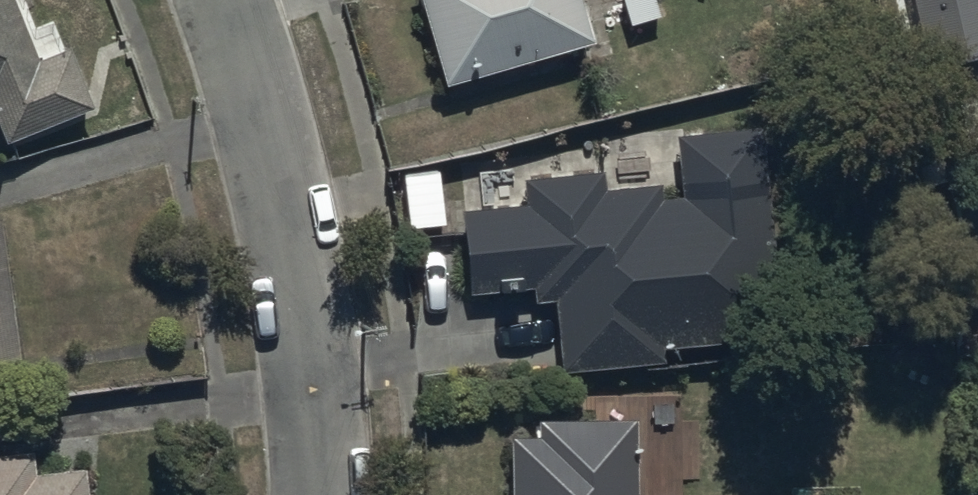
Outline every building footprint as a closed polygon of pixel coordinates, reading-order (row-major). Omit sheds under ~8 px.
[(9,151),(93,116),(67,55),(40,66),(13,0),(0,0),(0,130),(9,151)] [(446,93),(595,50),(580,0),(420,0),(446,93)] [(929,69),(977,58),(977,0),(913,0),(929,69)] [(784,344),(763,135),(677,142),(682,204),(661,206),(660,193),(604,197),(603,178),(524,185),(526,212),(461,217),(468,300),(533,295),(534,306),(554,304),(560,377),(667,368),(666,352),(784,344)] [(403,176),(407,233),(444,231),(440,174),(403,176)] [(17,359),(0,232),(0,361),(17,359)] [(512,494),(639,494),(638,426),(538,427),(538,445),(511,445),(512,494)] [(85,478),(36,482),(33,458),(0,461),(0,494),(86,494),(85,478)]
